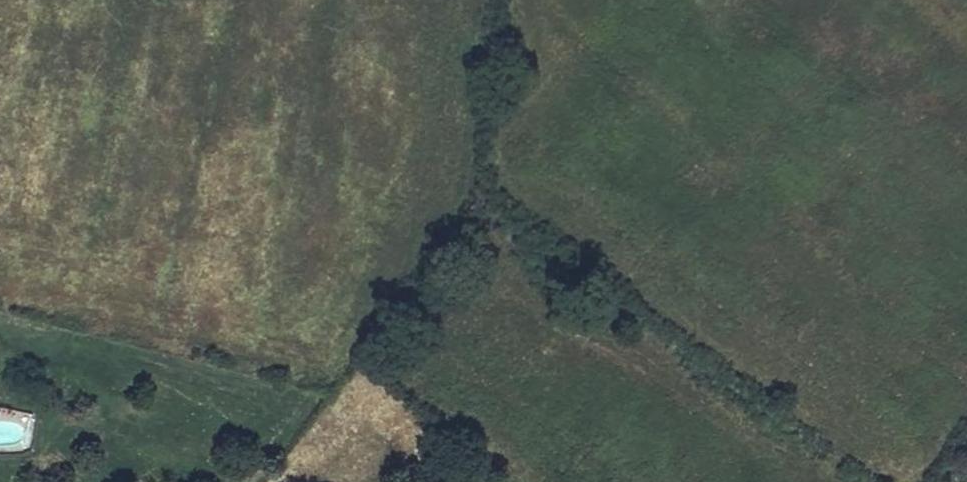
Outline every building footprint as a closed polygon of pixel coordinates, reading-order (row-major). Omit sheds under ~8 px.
[(0,423),(0,445),(19,447),(20,425),(0,423)]
